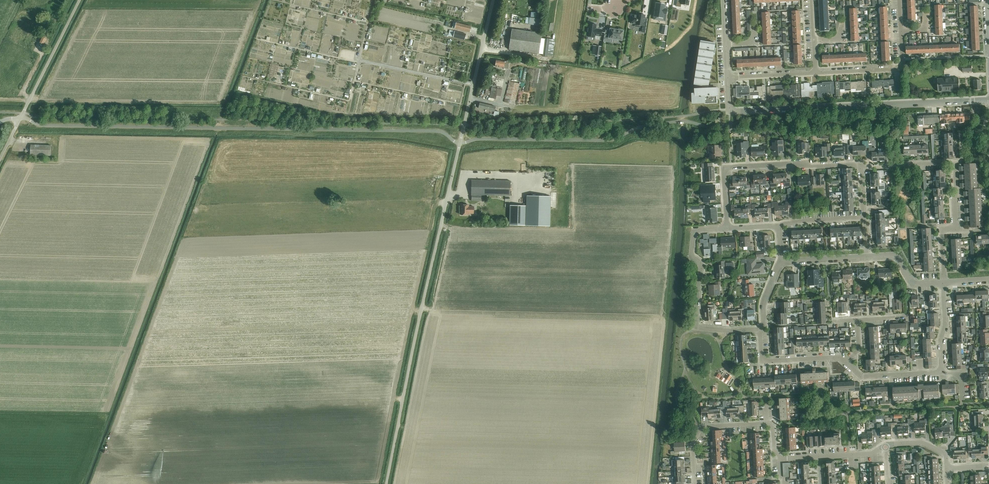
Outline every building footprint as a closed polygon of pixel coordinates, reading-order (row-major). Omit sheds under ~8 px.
[(677,7),(689,8),(690,0),(682,0),(682,2),(678,2),(677,7)] [(666,15),(667,9),(664,8),(665,4),(656,3),(654,17),(663,18),(663,15),(666,15)] [(672,9),(670,20),(677,21),(679,10),(672,9)] [(636,24),(635,26),(639,27),(640,26),(643,26),(643,27),(646,28),(648,18),(647,18),(647,19),(644,18),(645,15),(641,14),(642,13),(637,13),(637,16),(635,15),(635,16),(631,16),(630,23),(636,24)] [(456,23),(455,28),(470,31),(471,26),(459,23),(459,21),(456,20),(456,23)] [(586,32),(587,32),(587,36),(595,37),(595,35),(601,36),(602,29),(596,29),(596,25),(594,24),(591,23),(591,24),(589,24),(588,28),(587,28),(586,32)] [(509,49),(539,53),(542,33),(512,29),(509,49)] [(609,42),(609,38),(613,39),(613,40),(617,40),(617,39),(622,40),(623,31),(619,30),(615,29),(615,30),(610,29),(609,35),(604,34),(603,41),(609,42)] [(449,33),(449,36),(454,37),(465,40),(466,34),(455,32),(450,31),(449,33)] [(552,56),(555,39),(545,38),(543,56),(547,56),(547,55),(552,56)] [(718,103),(717,101),(717,100),(717,96),(718,96),(718,92),(718,88),(710,89),(710,86),(709,86),(707,86),(707,84),(708,81),(709,77),(708,77),(710,67),(711,67),(711,62),(712,55),(712,53),(713,53),(714,48),(713,48),(714,43),(704,41),(703,45),(702,45),(701,53),(702,53),(701,59),(700,59),(699,67),(700,67),(699,73),(698,73),(696,81),(698,81),(697,84),(697,85),(703,86),(702,90),(696,90),(696,94),(697,95),(693,96),(693,100),(694,103),(705,103),(705,104),(718,103)] [(509,62),(507,62),(496,60),(495,66),(504,67),(503,69),(508,69),(509,62)] [(938,92),(959,91),(959,78),(937,79),(938,92)] [(889,86),(895,86),(895,91),(899,91),(899,82),(895,82),(895,79),(891,79),(891,80),(884,80),(884,86),(884,88),(889,87),(889,86)] [(878,87),(884,86),(884,80),(879,80),(872,81),(873,88),(878,88),(878,87)] [(514,104),(519,83),(509,81),(504,102),(514,104)] [(851,91),(851,89),(851,82),(851,81),(847,81),(847,82),(839,82),(836,82),(836,96),(841,96),(840,90),(845,89),(845,91),(851,91)] [(862,95),(867,94),(866,81),(865,81),(863,81),(858,81),(858,82),(851,82),(851,89),(856,89),(856,90),(862,90),(862,95)] [(817,84),(818,86),(818,91),(818,97),(823,96),(822,91),(831,91),(831,93),(835,93),(834,82),(831,82),(826,82),(826,84),(817,84)] [(818,91),(818,86),(813,86),(813,87),(810,87),(810,83),(804,83),(804,84),(801,84),(802,97),(809,96),(809,91),(818,91)] [(791,90),(784,90),(784,95),(793,94),(795,94),(795,97),(800,96),(799,84),(798,84),(796,84),(797,85),(791,86),(791,90)] [(762,85),(762,87),(757,87),(757,91),(755,91),(754,89),(750,89),(750,98),(753,98),(753,95),(759,95),(759,96),(761,96),(762,100),(766,100),(765,85),(762,85)] [(776,85),(776,86),(770,87),(767,87),(768,99),(773,99),(773,95),(784,95),(784,90),(783,85),(776,85)] [(500,96),(501,89),(492,87),(489,98),(495,99),(496,95),(500,96)] [(748,98),(750,98),(750,89),(750,87),(744,87),(744,89),(743,89),(743,87),(736,87),(736,89),(734,89),(734,96),(737,96),(737,97),(742,97),(742,95),(748,95),(748,98)] [(495,112),(496,107),(479,103),(478,108),(495,112)] [(966,120),(969,119),(969,116),(964,116),(964,113),(956,114),(956,123),(964,123),(964,120),(966,120)] [(948,124),(948,121),(948,114),(938,115),(939,124),(947,123),(947,124),(948,124)] [(948,121),(956,120),(956,123),(956,114),(948,114),(948,121)] [(918,125),(933,124),(932,115),(918,116),(918,125)] [(780,137),(780,141),(778,141),(778,143),(773,143),(773,147),(771,147),(771,152),(774,152),(774,155),(779,155),(779,150),(784,149),(783,141),(783,137),(780,137)] [(863,146),(860,147),(860,155),(867,154),(866,148),(869,148),(869,141),(863,142),(863,146)] [(746,150),(749,150),(749,142),(745,142),(745,143),(737,144),(738,158),(745,157),(747,157),(746,150)] [(854,155),(860,155),(860,147),(857,147),(856,142),(850,142),(851,149),(853,149),(854,155)] [(806,152),(810,152),(809,143),(807,143),(798,143),(799,154),(804,154),(804,150),(806,150),(806,152)] [(764,147),(759,147),(759,144),(752,145),(752,147),(752,157),(765,156),(765,153),(768,153),(767,146),(764,146),(764,147)] [(827,157),(827,151),(831,151),(830,144),(825,144),(825,147),(816,147),(816,154),(815,154),(815,155),(816,155),(816,157),(827,157)] [(50,155),(51,145),(31,145),(30,155),(50,155)] [(846,154),(850,154),(849,149),(849,145),(846,146),(846,147),(835,148),(835,149),(835,152),(835,156),(844,156),(844,154),(846,154)] [(719,156),(723,156),(723,154),(722,146),(708,147),(709,154),(710,154),(710,158),(716,158),(716,156),(719,156)] [(872,146),(869,146),(869,148),(870,155),(872,155),(873,161),(879,161),(879,153),(879,150),(875,150),(875,148),(872,148),(872,146)] [(882,152),(879,153),(879,161),(885,160),(885,154),(888,154),(887,147),(881,147),(882,152)] [(976,163),(964,164),(965,173),(977,172),(976,163)] [(706,182),(715,181),(714,167),(713,167),(712,164),(702,164),(702,168),(705,168),(706,182)] [(877,174),(871,174),(871,180),(881,180),(881,177),(884,177),(884,170),(877,170),(877,174)] [(965,173),(966,181),(977,180),(977,172),(965,173)] [(777,184),(781,183),(780,174),(774,175),(774,181),(771,182),(771,188),(777,187),(777,184)] [(787,174),(780,174),(781,183),(785,183),(785,187),(791,187),(790,181),(787,181),(787,174)] [(755,185),(761,184),(760,175),(754,176),(754,181),(751,181),(752,188),(755,188),(755,185)] [(766,175),(760,175),(761,184),(765,184),(765,188),(770,187),(770,181),(767,181),(766,175)] [(817,185),(825,185),(824,175),(816,175),(817,179),(815,179),(815,177),(812,178),(813,184),(815,184),(817,184),(817,185)] [(736,187),(740,187),(740,176),(733,177),(733,183),(730,183),(731,190),(736,190),(736,187)] [(745,189),(750,189),(750,182),(747,182),(746,177),(743,178),(742,176),(740,176),(740,187),(745,187),(745,189)] [(799,186),(810,185),(810,176),(807,176),(798,176),(799,186)] [(471,195),(472,195),(472,200),(482,201),(482,196),(510,196),(511,181),(472,180),(471,195)] [(881,180),(871,180),(871,186),(878,186),(878,189),(885,189),(884,183),(882,183),(882,180),(881,180)] [(966,190),(969,189),(978,189),(977,180),(966,181),(966,190)] [(713,193),(715,193),(715,191),(715,186),(701,186),(702,194),(704,193),(704,203),(710,202),(710,200),(714,200),(714,196),(713,193)] [(885,195),(885,189),(878,189),(878,192),(872,192),(872,199),(880,198),(880,195),(885,195)] [(978,189),(969,189),(969,198),(981,197),(981,189),(978,189)] [(526,206),(525,225),(550,225),(551,196),(526,196),(526,206)] [(982,205),(981,197),(969,198),(970,206),(982,205)] [(881,201),(880,198),(872,199),(872,205),(879,205),(879,208),(886,207),(885,201),(881,201)] [(776,216),(783,215),(782,206),(779,206),(779,202),(773,203),(773,210),(776,210),(776,216)] [(783,206),(782,206),(783,215),(789,215),(789,208),(792,208),(792,202),(786,202),(786,204),(783,204),(783,206)] [(746,208),(742,208),(742,218),(749,218),(749,212),(752,212),(751,204),(749,204),(746,204),(746,208)] [(769,212),(772,212),(772,210),(771,204),(765,204),(765,208),(762,208),(763,217),(769,217),(769,212)] [(469,215),(469,214),(474,214),(474,206),(469,206),(469,205),(461,205),(461,215),(469,215)] [(709,222),(717,221),(716,208),(710,208),(710,205),(702,206),(702,209),(706,209),(707,216),(708,216),(709,222)] [(736,219),(742,218),(742,208),(737,209),(737,205),(732,205),(732,213),(735,213),(736,219)] [(756,218),(763,217),(762,208),(759,209),(759,205),(752,205),(753,212),(753,213),(756,213),(756,218)] [(982,214),(982,205),(970,206),(970,215),(982,214)] [(526,206),(510,206),(509,224),(525,225),(526,206)] [(889,210),(879,210),(879,213),(875,213),(875,216),(876,216),(877,220),(885,219),(885,218),(884,215),(889,214),(889,210)] [(983,225),(982,214),(970,215),(971,227),(979,227),(979,228),(980,228),(980,227),(985,226),(985,225),(983,225)] [(759,247),(770,247),(770,236),(760,236),(761,242),(759,242),(759,247)] [(878,247),(886,247),(886,239),(890,238),(890,236),(885,236),(886,237),(878,237),(876,237),(876,240),(878,240),(878,243),(878,247)] [(748,251),(751,250),(754,250),(754,243),(751,243),(750,237),(740,237),(741,247),(748,247),(748,251)] [(729,248),(736,248),(735,239),(730,239),(730,238),(722,238),(722,247),(729,247),(729,248)] [(713,252),(717,252),(717,239),(710,239),(710,240),(708,240),(704,240),(704,239),(700,240),(700,244),(704,243),(705,257),(711,257),(711,250),(713,250),(713,252)] [(748,274),(765,273),(764,264),(756,265),(756,259),(746,260),(748,274)] [(725,278),(724,270),(727,270),(727,268),(734,267),(733,262),(726,263),(726,266),(724,266),(725,265),(725,262),(718,262),(718,266),(716,266),(716,279),(725,278)] [(868,276),(870,276),(870,267),(866,267),(864,269),(862,269),(861,268),(857,268),(858,277),(860,276),(860,277),(861,279),(867,279),(868,277),(868,276)] [(879,272),(876,272),(876,279),(879,279),(879,277),(892,276),(891,269),(879,269),(880,272),(879,272)] [(819,286),(823,286),(823,278),(819,278),(819,270),(815,271),(815,272),(809,272),(810,280),(809,280),(809,285),(819,284),(819,286)] [(843,270),(843,271),(844,279),(850,279),(850,278),(853,278),(852,270),(850,271),(850,270),(843,270)] [(839,283),(842,283),(842,275),(839,275),(839,272),(832,272),(833,281),(839,281),(839,283)] [(787,288),(799,287),(798,274),(793,275),(787,275),(788,281),(787,281),(787,288)] [(720,285),(722,285),(722,281),(715,282),(715,285),(709,285),(710,295),(720,295),(720,285)] [(746,296),(754,296),(754,285),(749,285),(749,281),(743,281),(744,286),(746,286),(746,296)] [(894,292),(889,292),(890,305),(893,305),(893,310),(901,310),(901,299),(894,299),(894,292)] [(846,297),(847,298),(847,302),(838,302),(838,309),(838,311),(838,313),(847,313),(847,310),(850,310),(850,308),(849,295),(843,295),(843,298),(846,297)] [(912,299),(909,299),(910,306),(913,306),(913,307),(919,307),(919,305),(919,303),(918,296),(911,296),(912,299)] [(882,302),(879,302),(879,311),(885,310),(885,306),(888,306),(888,299),(882,300),(882,302)] [(747,300),(744,300),(744,305),(745,315),(748,315),(748,320),(755,319),(755,310),(747,311),(747,300)] [(864,303),(860,303),(861,312),(867,311),(867,307),(870,307),(869,300),(867,301),(863,301),(864,303)] [(875,300),(869,300),(870,307),(873,307),(873,311),(879,311),(879,302),(875,302),(875,300)] [(855,312),(861,312),(860,303),(857,303),(857,301),(851,301),(851,308),(855,308),(855,312)] [(713,314),(717,314),(717,311),(715,311),(715,305),(708,305),(708,308),(704,309),(705,315),(713,314)] [(742,306),(742,309),(738,309),(738,311),(735,311),(736,320),(742,320),(741,316),(742,316),(744,315),(744,306),(742,306)] [(726,307),(726,310),(726,312),(723,312),(723,319),(727,319),(726,317),(729,316),(730,320),(736,320),(735,311),(732,311),(732,309),(728,310),(728,307),(726,307)] [(988,328),(988,316),(986,316),(986,313),(980,313),(980,317),(981,317),(982,328),(988,328)] [(987,333),(987,330),(980,330),(980,334),(981,334),(981,345),(988,345),(988,333),(987,333)] [(988,362),(988,352),(988,349),(980,349),(981,362),(988,362)] [(962,365),(962,360),(951,360),(951,363),(953,363),(953,366),(956,366),(957,370),(966,369),(965,366),(965,365),(962,365)] [(985,377),(988,376),(988,367),(977,368),(977,371),(979,371),(980,376),(985,376),(985,377)] [(801,374),(801,383),(816,382),(818,382),(827,382),(828,382),(828,381),(828,372),(816,373),(816,369),(813,369),(813,373),(801,374)] [(848,378),(848,382),(849,382),(850,391),(860,390),(860,383),(855,383),(855,382),(850,382),(850,378),(848,378)] [(943,394),(951,393),(950,385),(949,385),(948,382),(946,382),(946,385),(942,385),(943,394)] [(980,398),(988,398),(988,385),(985,385),(985,382),(978,382),(978,386),(980,386),(980,398)] [(951,393),(958,393),(958,384),(950,385),(951,393)] [(940,397),(939,385),(924,386),(924,385),(918,385),(918,386),(893,388),(894,400),(897,399),(897,402),(899,402),(899,399),(902,399),(902,402),(904,402),(904,399),(907,399),(907,401),(909,401),(909,399),(912,399),(912,401),(914,401),(914,398),(917,398),(917,401),(919,401),(919,398),(924,398),(924,400),(926,400),(926,398),(929,398),(929,400),(931,400),(931,397),(934,397),(934,400),(937,400),(936,397),(940,397)] [(789,403),(789,398),(779,399),(780,406),(776,406),(776,409),(780,408),(781,421),(790,420),(790,406),(789,403)] [(744,404),(749,403),(750,416),(757,416),(756,402),(749,402),(749,400),(743,401),(744,404)] [(727,413),(727,417),(731,417),(731,418),(733,418),(733,408),(729,408),(729,406),(724,407),(724,414),(727,413)] [(736,417),(739,417),(739,413),(744,412),(744,406),(742,406),(733,406),(733,408),(733,418),(736,417)] [(718,409),(714,409),(715,418),(721,418),(721,414),(724,414),(724,407),(717,407),(718,409)] [(705,408),(701,408),(702,416),(709,416),(709,418),(715,418),(714,409),(711,409),(711,408),(705,408)] [(974,418),(974,421),(983,421),(983,415),(979,415),(978,412),(972,412),(972,418),(974,418)] [(925,423),(920,423),(920,433),(926,433),(925,425),(928,425),(928,419),(925,419),(925,423)] [(915,433),(920,433),(920,423),(914,424),(914,420),(911,420),(911,422),(912,428),(915,428),(915,433)] [(983,427),(983,421),(974,421),(974,425),(972,425),(973,430),(980,430),(979,427),(983,427)] [(908,423),(903,424),(903,436),(909,436),(909,429),(912,428),(911,422),(908,422),(908,423)] [(950,432),(953,432),(953,425),(950,425),(950,423),(949,423),(948,422),(944,426),(942,426),(942,428),(943,437),(951,437),(950,432)] [(889,427),(886,427),(887,437),(892,437),(892,430),(895,429),(894,423),(889,424),(889,427)] [(898,423),(894,423),(895,429),(898,429),(898,436),(903,436),(903,424),(898,424),(898,423)] [(881,438),(887,437),(886,427),(881,428),(881,424),(877,424),(878,431),(881,430),(881,438)] [(935,438),(943,437),(942,428),(935,428),(935,426),(932,426),(932,433),(935,433),(935,438)] [(873,444),(873,437),(873,436),(876,436),(875,429),(872,429),(872,431),(867,431),(867,434),(868,444),(873,444)] [(862,435),(862,431),(862,430),(858,430),(859,437),(862,436),(862,437),(862,444),(868,444),(867,434),(862,435)] [(834,436),(824,436),(824,446),(839,445),(840,444),(840,433),(834,434),(834,436)] [(679,451),(685,451),(685,442),(674,443),(675,451),(671,451),(671,454),(679,454),(679,451)] [(971,444),(968,444),(968,448),(969,455),(972,455),(972,459),(978,458),(978,449),(974,450),(974,448),(971,448),(971,444)] [(981,449),(978,449),(978,458),(984,458),(984,454),(987,454),(987,447),(981,447),(981,449)] [(966,455),(969,455),(968,448),(962,449),(962,450),(959,451),(960,460),(966,459),(966,455)] [(950,452),(950,457),(953,457),(954,460),(960,460),(959,451),(956,451),(956,449),(953,449),(950,452)] [(893,455),(894,461),(904,460),(904,455),(905,455),(905,452),(897,452),(897,455),(893,455)] [(925,465),(928,465),(938,464),(938,459),(932,459),(932,456),(924,457),(925,465)] [(672,466),(675,466),(685,465),(685,459),(684,459),(684,457),(675,457),(676,460),(672,460),(672,466)] [(874,466),(874,463),(868,464),(868,467),(869,467),(870,472),(880,471),(879,466),(874,466)] [(979,475),(970,476),(970,481),(981,480),(980,477),(984,477),(985,476),(985,472),(979,472),(979,475)]
